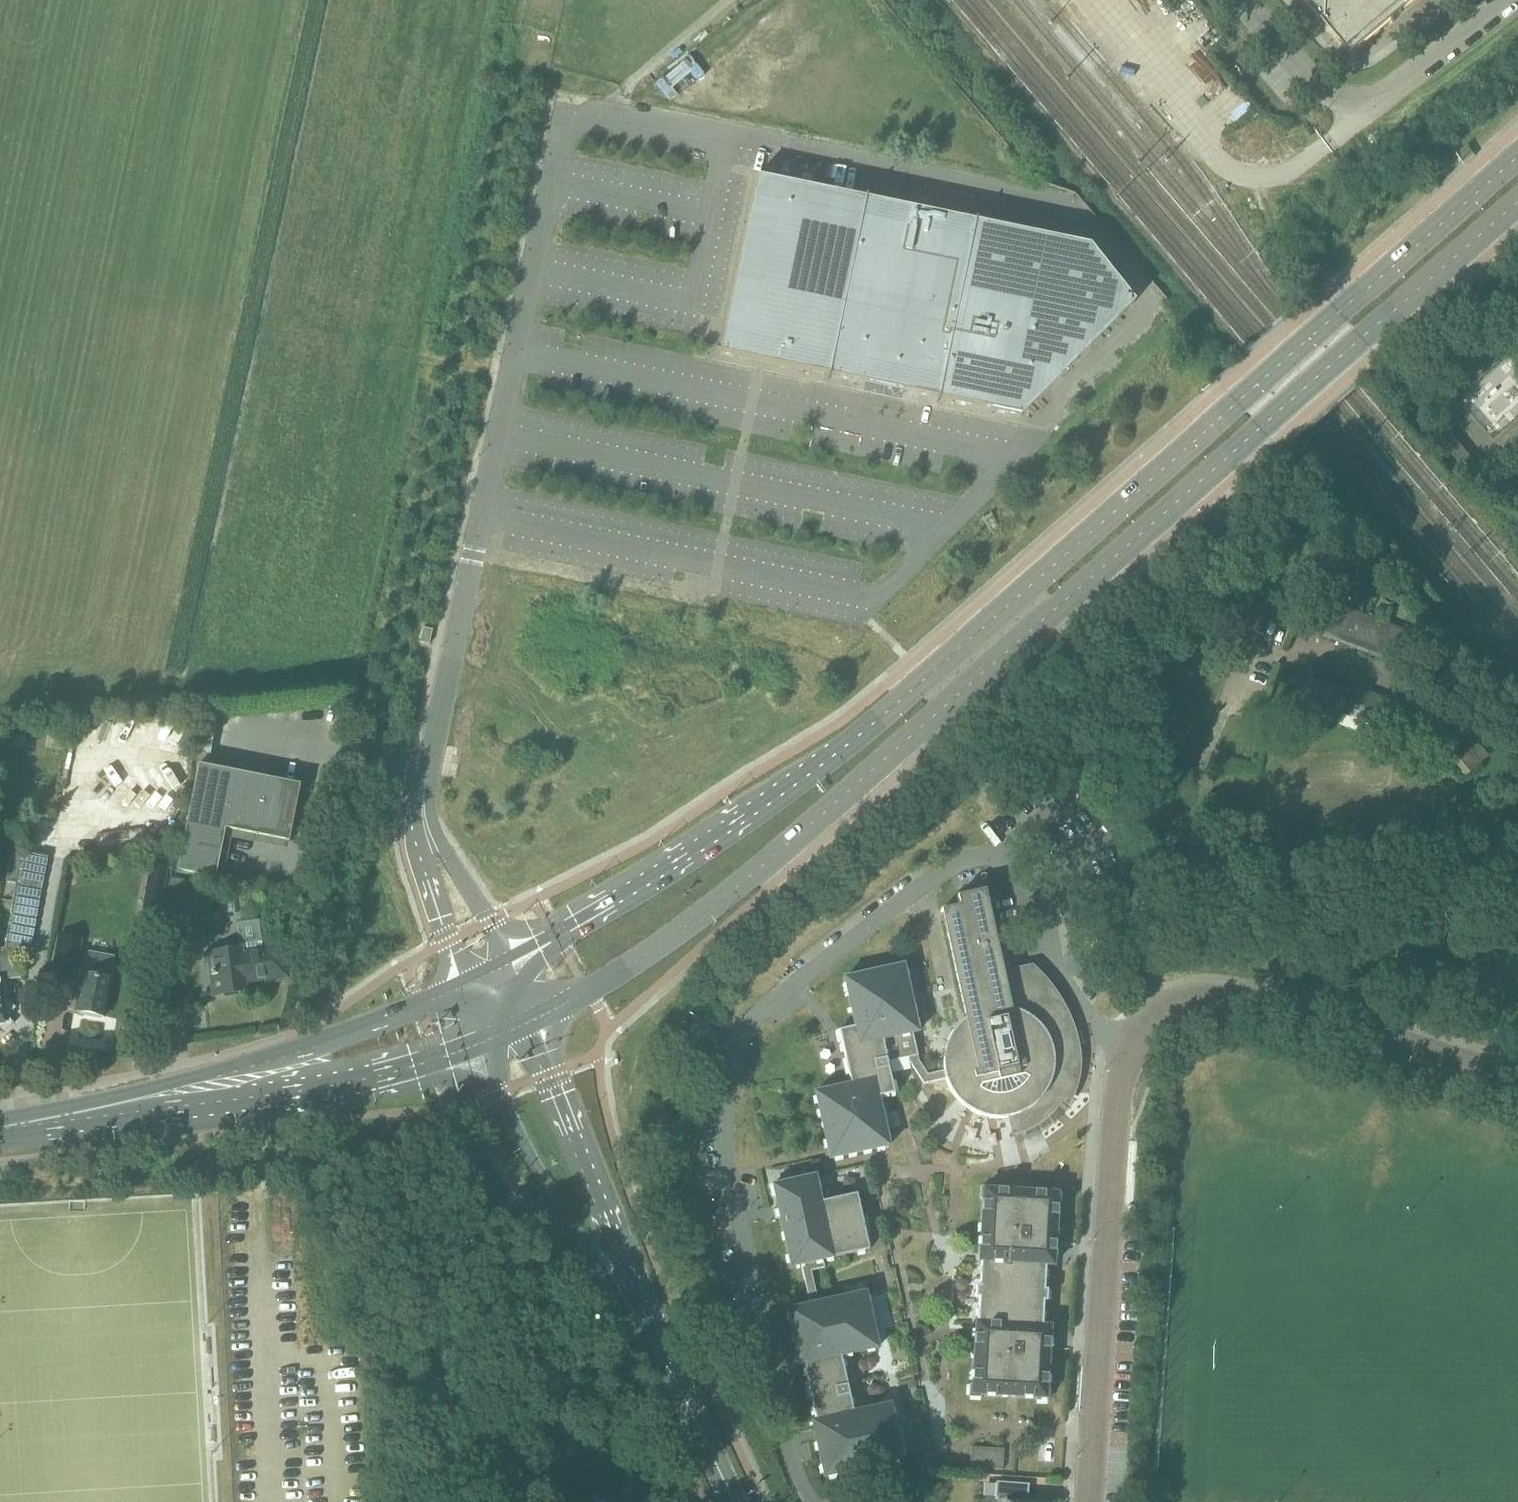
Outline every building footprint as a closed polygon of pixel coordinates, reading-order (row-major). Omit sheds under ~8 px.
[(1353,57),(1355,56),(1353,54),(1417,0),(1305,0),(1353,57)] [(756,176),(719,353),(828,376),(827,378),(829,379),(829,376),(885,388),(937,399),(937,401),(938,402),(939,399),(1021,416),(1134,302),(1089,246),(975,222),(976,219),(975,219),(974,222),(866,199),(866,196),(865,196),(865,199),(756,176)] [(1506,393),(1488,409),(1495,417),(1513,401),(1506,393)] [(1474,479),(1484,471),(1449,430),(1439,438),(1474,479)] [(1317,605),(1306,600),(1296,627),(1307,631),(1309,627),(1317,605)] [(1319,633),(1400,665),(1412,632),(1331,601),(1319,633)] [(429,645),(433,630),(423,628),(419,643),(429,645)] [(1339,721),(1341,717),(1342,713),(1377,726),(1387,699),(1352,686),(1350,692),(1317,680),(1306,709),(1339,721)] [(1424,690),(1423,691),(1412,700),(1444,738),(1435,747),(1463,780),(1485,763),(1457,728),(1456,729),(1424,690)] [(199,765),(178,871),(215,878),(225,829),(227,829),(289,841),(300,785),(199,765)] [(1099,822),(1107,832),(1115,826),(1106,816),(1099,822)] [(1,1025),(7,1030),(13,1023),(10,1020),(9,1013),(15,1007),(8,999),(5,980),(9,979),(20,978),(17,958),(19,948),(30,950),(39,894),(47,857),(25,853),(25,854),(21,853),(20,858),(10,856),(5,882),(15,883),(9,913),(10,913),(4,947),(0,948),(0,1025),(1,1025)] [(150,864),(147,881),(166,884),(169,868),(150,864)] [(918,1032),(903,965),(844,978),(855,1027),(839,1031),(851,1084),(815,1092),(830,1159),(889,1146),(878,1097),(894,1094),(887,1062),(909,1058),(909,1061),(924,1084),(946,1079),(947,1081),(948,1085),(949,1088),(952,1093),(955,1097),(958,1101),(961,1104),(965,1107),(970,1110),(975,1113),(980,1115),(984,1116),(989,1117),(994,1118),(999,1118),(1004,1118),(1010,1117),(1013,1133),(1022,1131),(1029,1128),(1037,1124),(1044,1119),(1050,1113),(1055,1107),(1058,1103),(1061,1099),(1067,1103),(1071,1096),(1074,1088),(1077,1079),(1078,1071),(1078,1062),(1077,1049),(1077,1046),(1084,1045),(1081,1033),(1074,1034),(1073,1030),(1069,1022),(1066,1014),(1062,1005),(1057,998),(1052,990),(1049,987),(1046,983),(1041,977),(1034,970),(1031,967),(1001,974),(986,902),(987,902),(985,891),(957,897),(959,907),(941,911),(941,913),(943,912),(966,1018),(963,1021),(956,1027),(953,1032),(948,1040),(946,1045),(945,1051),(943,1059),(943,1066),(944,1071),(927,1075),(918,1061),(912,1033),(918,1032)] [(237,923),(240,948),(209,952),(214,994),(246,990),(245,980),(256,979),(256,982),(288,978),(284,944),(262,947),(259,920),(237,923)] [(87,952),(85,964),(78,963),(83,939),(58,934),(50,976),(75,981),(76,974),(83,976),(76,1010),(102,1015),(113,957),(87,952)] [(787,1310),(796,1348),(800,1366),(804,1365),(816,1421),(812,1421),(824,1477),(903,1460),(890,1404),(853,1412),(841,1356),(878,1348),(866,1292),(818,1303),(811,1271),(825,1268),(823,1260),(869,1250),(857,1194),(821,1202),(815,1176),(773,1185),(791,1267),(801,1265),(810,1305),(787,1310)] [(981,1397),(982,1395),(1036,1398),(1036,1401),(1048,1401),(1049,1389),(1047,1389),(1050,1326),(1042,1326),(1044,1301),(1052,1302),(1052,1290),(1044,1290),(1046,1265),(1054,1266),(1057,1203),(1060,1203),(1060,1191),(1048,1190),(1048,1193),(993,1189),(994,1187),(981,1187),(980,1199),(983,1199),(979,1261),(981,1262),(980,1286),(977,1286),(976,1297),(979,1298),(978,1322),(976,1322),(972,1385),(970,1384),(969,1397),(981,1397)] [(1004,1449),(971,1447),(970,1468),(1003,1470),(1004,1449)] [(995,1498),(998,1498),(997,1501),(1047,1501),(1028,1499),(1029,1484),(997,1481),(995,1498)]
